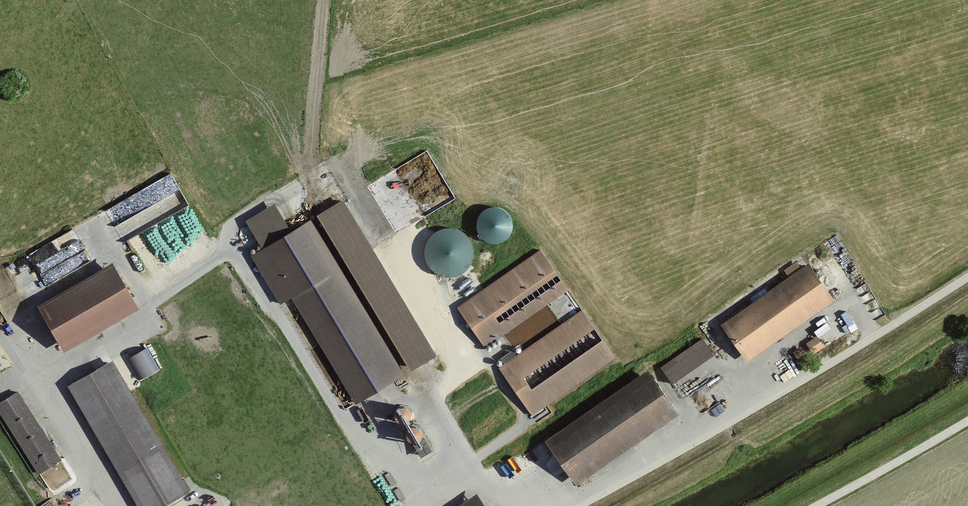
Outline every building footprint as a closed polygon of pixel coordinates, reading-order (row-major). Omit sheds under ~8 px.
[(175,173),(106,205),(121,236),(189,204),(175,173)] [(319,215),(409,371),(434,357),(344,201),(319,215)] [(474,231),(501,244),(514,216),(487,203),(474,231)] [(246,221),(263,248),(290,232),(274,204),(246,221)] [(356,403),(403,375),(310,219),(290,232),(263,248),(251,255),(280,303),(291,296),(356,403)] [(29,252),(40,272),(86,247),(75,227),(29,252)] [(438,275),(446,277),(451,278),(457,277),(463,274),(469,269),(472,263),(473,256),(473,249),(471,243),(468,238),(463,233),(458,231),(451,228),(444,229),(437,232),(432,236),(426,242),(425,250),(424,257),(427,264),(432,271),(438,275)] [(540,251),(458,307),(485,347),(567,290),(540,251)] [(112,263),(38,306),(63,348),(136,306),(112,263)] [(808,264),(722,325),(747,361),(834,299),(808,264)] [(581,310),(499,368),(532,415),(615,357),(581,310)] [(702,339),(662,367),(672,382),(713,354),(702,339)] [(130,353),(140,378),(159,370),(150,345),(130,353)] [(68,387),(136,505),(163,505),(189,491),(114,360),(68,387)] [(546,440),(577,484),(678,414),(647,370),(546,440)] [(0,403),(0,411),(40,474),(61,460),(18,392),(0,403)] [(395,417),(397,419),(399,421),(402,422),(405,421),(408,419),(410,417),(410,414),(409,411),(408,408),(405,406),(402,406),(399,407),(397,408),(395,411),(394,414),(395,417)] [(407,437),(409,439),(411,441),(414,441),(417,441),(420,439),(421,436),(422,433),(421,430),(420,428),(417,426),(414,426),(411,426),(408,428),(407,431),(406,434),(407,437)] [(476,494),(459,505),(484,505),(476,494)]
